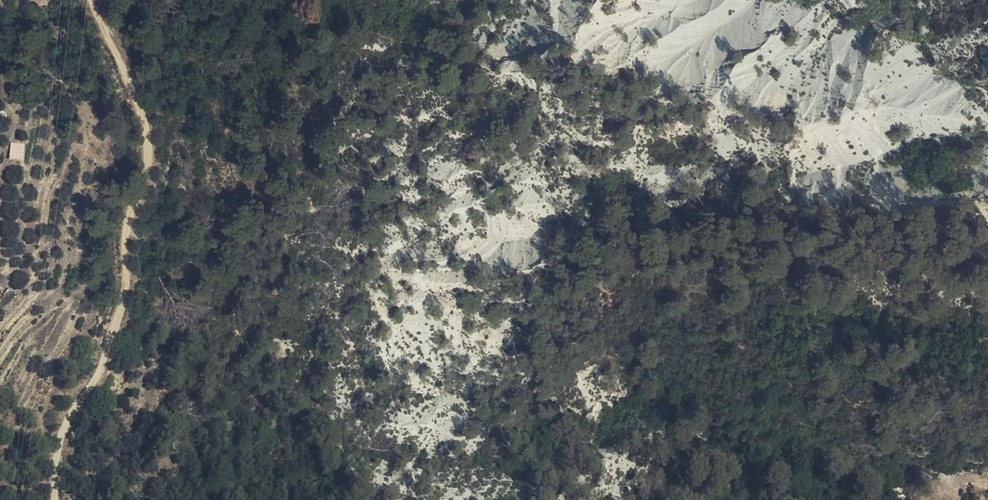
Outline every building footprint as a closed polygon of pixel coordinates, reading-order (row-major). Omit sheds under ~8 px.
[(10,141),(9,159),(23,160),(25,143),(10,141)]
